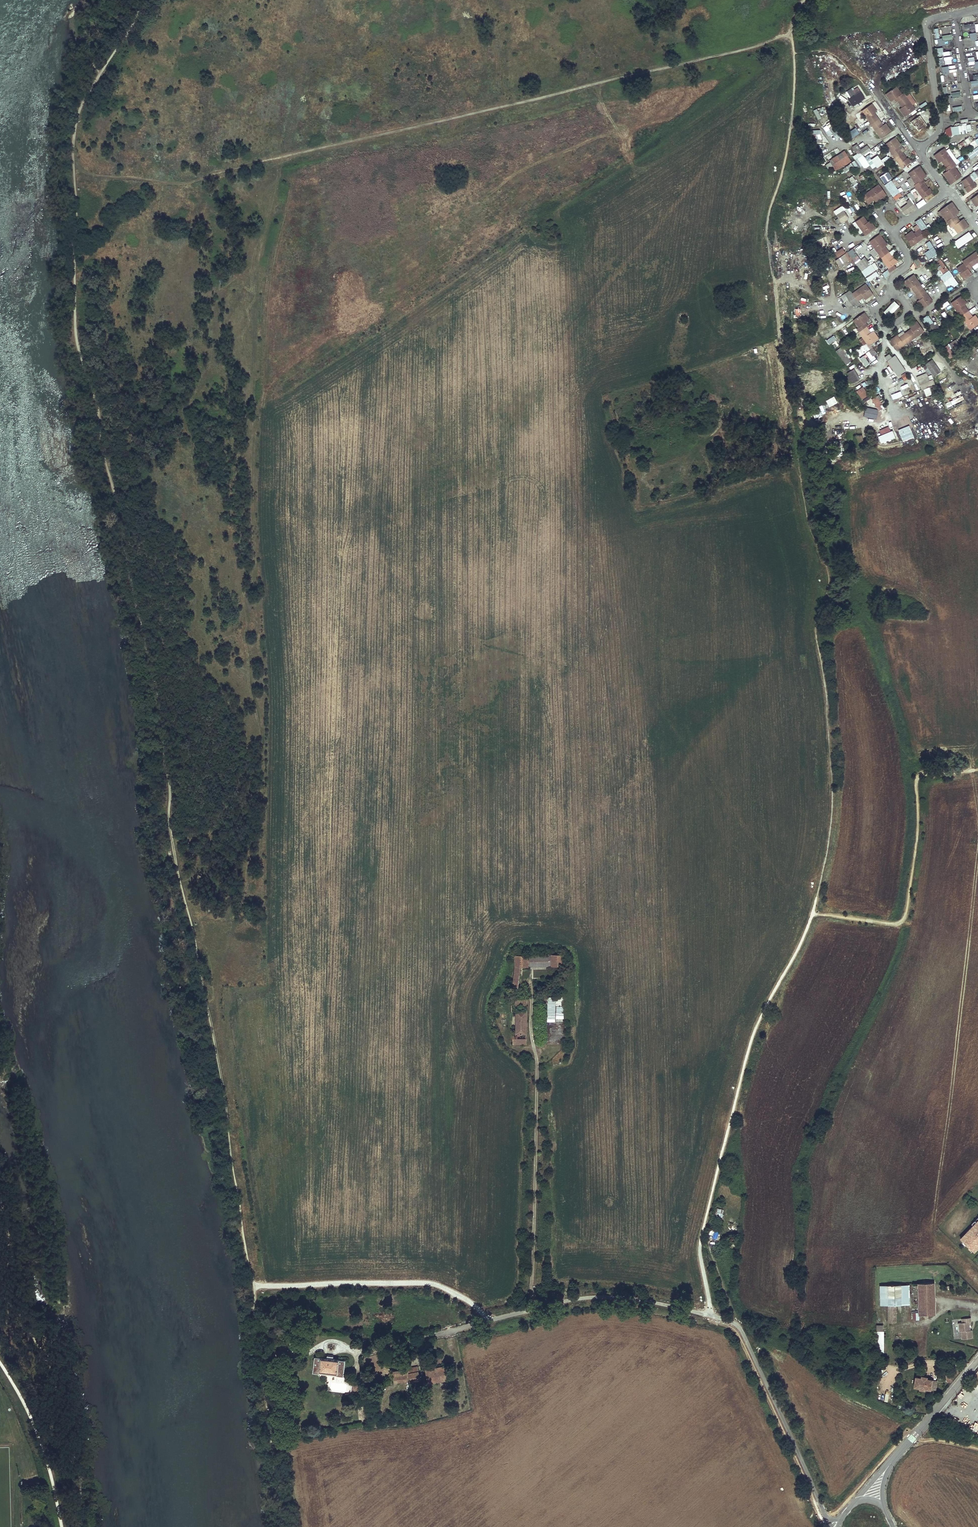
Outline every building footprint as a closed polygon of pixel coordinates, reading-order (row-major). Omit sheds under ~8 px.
[(951,51),(943,52),(942,47),(937,48),(937,56),(951,54),(951,51)] [(944,64),(952,63),(951,56),(943,56),(944,64)] [(865,98),(857,86),(845,93),(853,106),(865,98)] [(896,87),(885,94),(888,98),(891,101),(895,98),(900,105),(900,104),(902,107),(899,109),(905,116),(915,110),(905,96),(903,93),(901,94),(896,87)] [(871,104),(861,111),(871,124),(880,138),(890,131),(885,123),(881,126),(879,123),(880,122),(876,116),(875,117),(873,114),(876,111),(871,104)] [(919,115),(910,122),(913,126),(915,125),(917,128),(916,128),(919,131),(926,126),(919,115)] [(829,128),(837,139),(843,134),(835,124),(829,128)] [(971,133),(971,124),(945,126),(946,135),(971,133)] [(847,131),(852,138),(859,133),(855,126),(847,131)] [(811,139),(820,139),(821,130),(811,130),(811,139)] [(895,158),(902,153),(899,149),(898,150),(897,147),(900,145),(895,137),(885,144),(895,158)] [(962,141),(966,148),(972,145),(973,147),(977,145),(977,138),(970,142),(968,138),(962,141)] [(852,162),(857,169),(862,165),(865,169),(870,165),(863,156),(871,150),(867,145),(861,149),(857,145),(852,148),(856,153),(852,156),(855,160),(852,162)] [(944,148),(934,155),(939,163),(942,161),(945,164),(944,164),(948,170),(943,174),(945,178),(946,177),(951,184),(961,177),(954,167),(955,165),(944,148)] [(829,158),(834,170),(851,163),(846,151),(829,158)] [(902,153),(895,158),(902,168),(910,162),(907,158),(905,159),(903,157),(904,156),(902,153)] [(876,172),(885,165),(877,155),(872,159),(868,155),(865,157),(876,172)] [(881,160),(885,165),(891,160),(887,155),(881,160)] [(845,173),(854,167),(852,163),(843,169),(845,173)] [(918,166),(908,174),(915,184),(913,185),(916,188),(923,199),(932,193),(929,188),(927,190),(925,186),(921,180),(926,177),(923,173),(918,166)] [(977,176),(977,168),(969,173),(973,179),(977,176)] [(879,176),(884,184),(893,178),(888,171),(879,176)] [(854,187),(858,184),(853,176),(848,179),(854,187)] [(969,176),(961,181),(963,184),(964,184),(966,187),(964,188),(967,193),(976,186),(969,176)] [(891,180),(884,185),(895,200),(902,195),(891,180)] [(879,185),(862,197),(867,203),(867,204),(871,202),(870,201),(873,199),(875,202),(886,195),(879,185)] [(906,215),(917,208),(913,200),(916,198),(912,191),(905,195),(906,196),(898,202),(906,215)] [(951,203),(941,210),(948,220),(946,222),(951,228),(952,226),(958,234),(967,227),(965,223),(963,219),(959,222),(955,215),(958,213),(957,210),(956,211),(951,203)] [(844,210),(845,210),(843,205),(833,210),(838,219),(835,220),(838,225),(849,219),(844,210)] [(862,216),(855,221),(865,235),(875,228),(869,221),(866,223),(864,220),(865,220),(862,216)] [(921,217),(915,221),(922,232),(928,228),(921,217)] [(539,228),(535,231),(539,238),(545,236),(544,231),(551,228),(549,223),(544,225),(543,222),(538,225),(539,228)] [(912,231),(905,236),(911,246),(925,236),(920,229),(916,231),(917,232),(914,234),(912,231)] [(953,242),(958,248),(974,238),(969,231),(953,242)] [(879,234),(869,241),(881,258),(888,268),(897,262),(894,258),(892,259),(889,256),(890,256),(886,249),(885,250),(883,247),(886,245),(879,234)] [(917,267),(938,253),(929,241),(925,243),(929,250),(913,261),(917,267)] [(843,248),(834,252),(837,257),(845,253),(843,248)] [(853,248),(847,252),(868,282),(879,274),(875,270),(878,268),(874,262),(871,265),(865,257),(861,259),(853,248)] [(956,268),(963,278),(967,276),(967,277),(971,274),(967,269),(974,264),(973,264),(976,262),(977,264),(977,263),(977,254),(976,252),(962,261),(964,263),(956,268)] [(937,267),(943,274),(949,269),(938,256),(933,260),(939,266),(937,267)] [(886,278),(890,273),(886,270),(882,275),(886,278)] [(953,287),(958,284),(949,270),(940,276),(947,287),(951,284),(953,287)] [(926,284),(934,278),(930,273),(923,279),(926,284)] [(913,275),(903,282),(908,289),(911,287),(913,290),(915,293),(917,296),(920,299),(917,301),(922,309),(932,301),(922,288),(913,275)] [(865,284),(852,293),(857,301),(860,299),(860,298),(863,296),(865,299),(872,293),(865,284)] [(950,303),(960,316),(970,330),(977,324),(977,321),(974,315),(971,318),(969,315),(970,314),(968,311),(965,308),(963,305),(966,303),(960,295),(950,303)] [(889,317),(900,306),(894,301),(884,312),(889,317)] [(863,313),(852,320),(858,327),(856,329),(858,332),(868,345),(878,338),(872,331),(869,334),(867,331),(868,330),(866,327),(863,324),(868,320),(863,313)] [(928,314),(922,319),(931,332),(939,327),(935,321),(933,322),(928,314)] [(897,335),(890,340),(896,350),(910,341),(924,331),(916,321),(909,326),(911,330),(909,332),(908,331),(905,333),(902,336),(899,339),(897,335)] [(949,343),(953,350),(959,347),(955,340),(949,343)] [(949,359),(955,355),(948,346),(942,350),(949,359)] [(851,361),(841,347),(835,351),(846,365),(851,361)] [(895,355),(892,357),(889,354),(884,357),(898,376),(906,371),(895,355)] [(864,355),(859,359),(865,367),(870,364),(864,355)] [(931,378),(941,372),(932,359),(922,366),(931,378)] [(848,387),(860,384),(856,369),(845,372),(848,387)] [(927,373),(917,376),(925,396),(938,391),(933,379),(930,380),(927,373)] [(856,390),(863,403),(871,399),(864,386),(856,390)] [(961,390),(944,397),(948,408),(965,402),(961,390)] [(893,400),(903,396),(900,391),(891,395),(893,400)] [(878,411),(884,407),(878,396),(871,399),(878,411)] [(877,418),(878,409),(865,408),(864,417),(877,418)] [(905,431),(911,428),(907,420),(900,424),(905,431)] [(893,430),(891,431),(889,427),(876,431),(881,443),(895,438),(893,430)] [(854,437),(856,446),(863,444),(861,436),(854,437)] [(551,955),(529,956),(529,967),(552,967),(551,955)] [(564,955),(551,955),(552,967),(565,966),(564,955)] [(529,956),(515,956),(515,967),(514,974),(520,975),(521,967),(529,967),(529,956)] [(527,998),(512,998),(512,1012),(516,1012),(516,1033),(513,1033),(513,1044),(527,1044),(527,998)] [(959,1240),(975,1254),(977,1251),(977,1220),(959,1240)] [(934,1283),(919,1284),(919,1314),(935,1313),(934,1283)] [(909,1284),(880,1285),(880,1305),(887,1305),(895,1305),(910,1305),(909,1284)] [(895,1305),(887,1305),(888,1322),(896,1322),(895,1305)] [(963,1338),(973,1337),(972,1330),(971,1330),(970,1322),(972,1321),(971,1317),(962,1318),(963,1322),(959,1322),(960,1331),(962,1331),(963,1338)] [(345,1360),(315,1357),(313,1373),(320,1373),(320,1371),(337,1373),(337,1375),(343,1376),(345,1360)] [(418,1367),(393,1372),(393,1382),(409,1381),(409,1382),(421,1380),(418,1367)] [(445,1367),(435,1370),(438,1383),(448,1380),(445,1367)] [(435,1370),(426,1372),(429,1385),(438,1383),(435,1370)] [(927,1377),(922,1376),(916,1377),(914,1386),(920,1387),(919,1389),(924,1389),(925,1388),(930,1389),(932,1379),(927,1378),(927,1377)]
